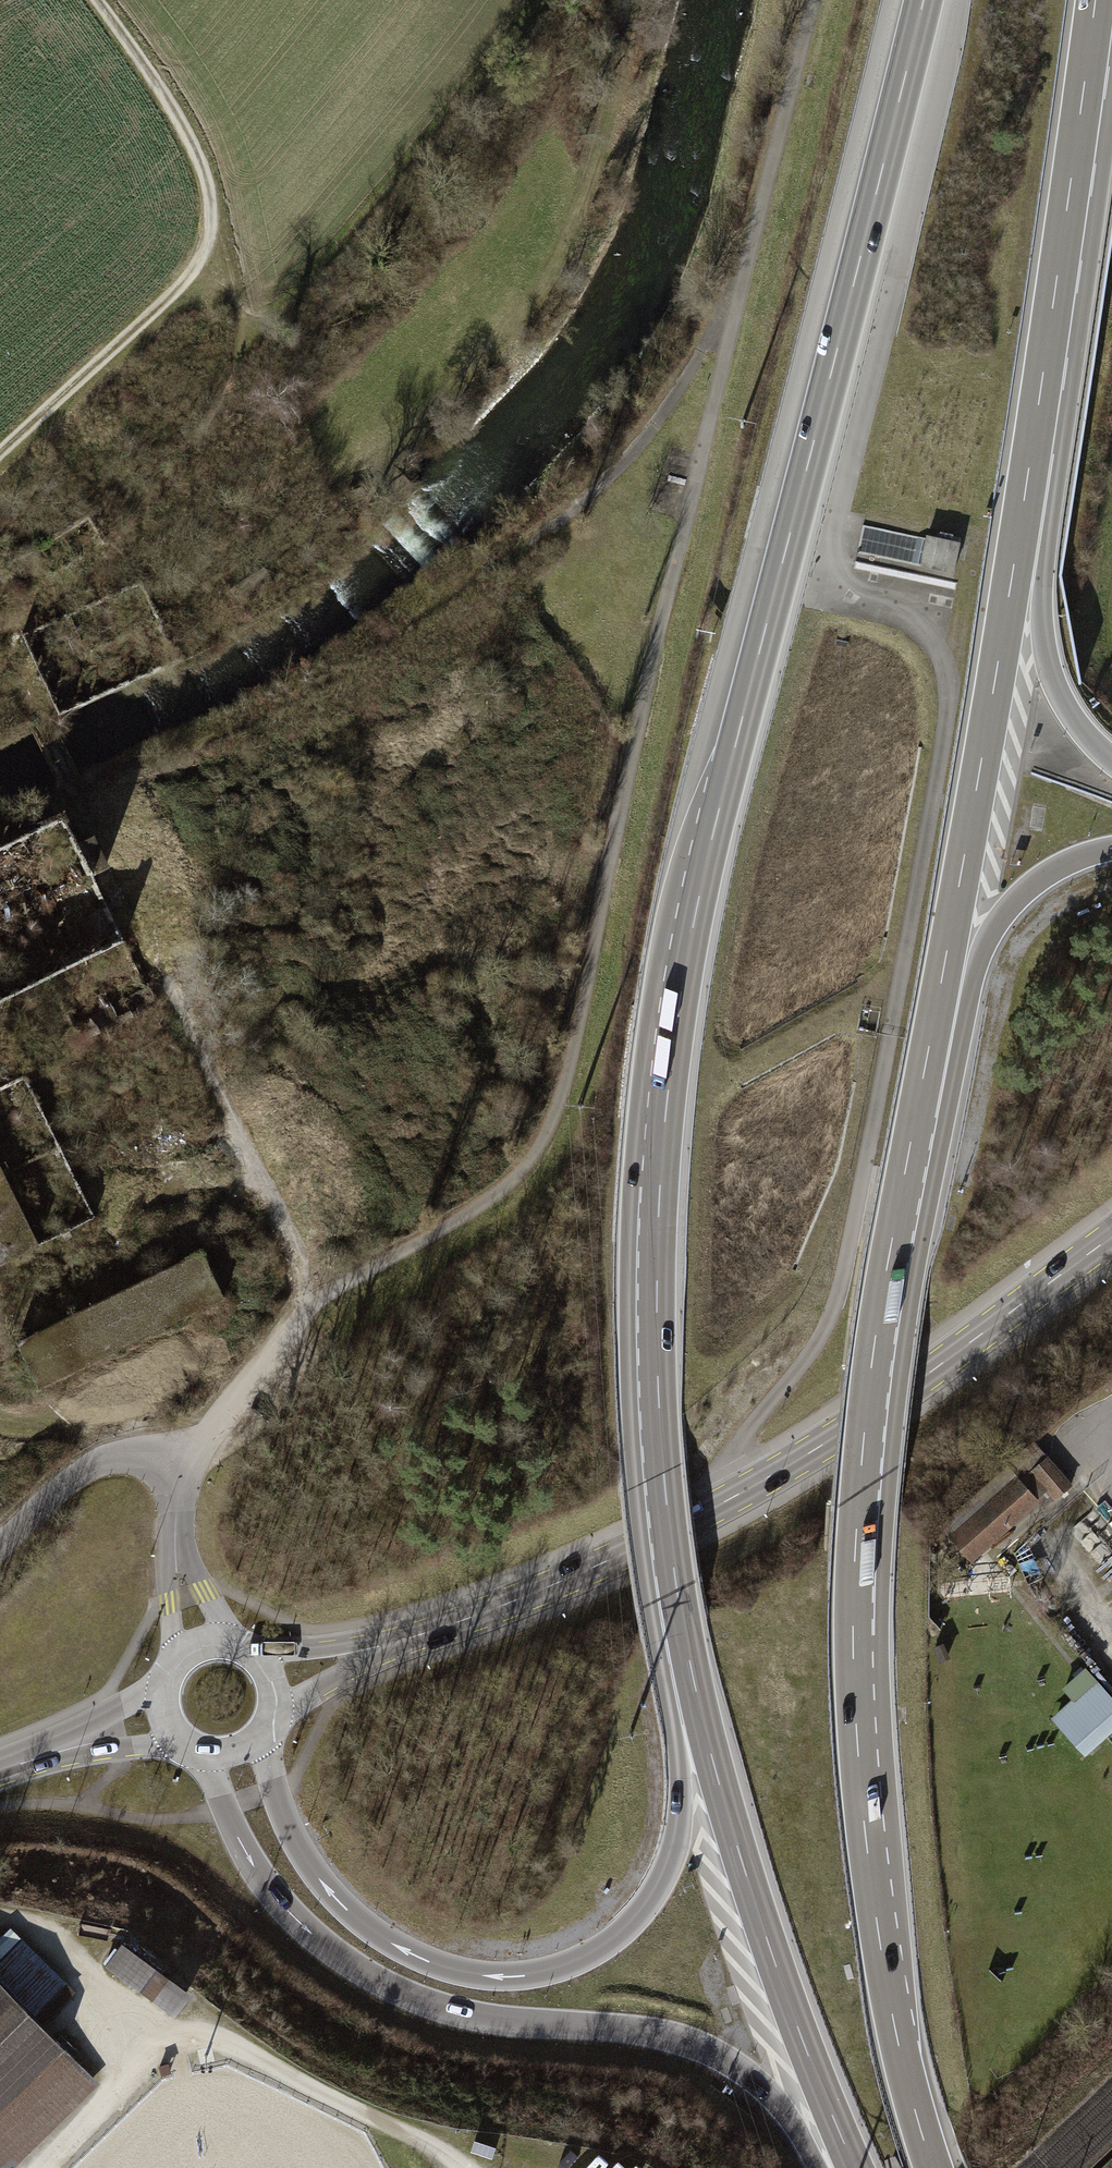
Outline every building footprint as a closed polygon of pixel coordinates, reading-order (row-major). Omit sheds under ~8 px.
[(925,535),(919,566),(955,573),(957,559),(966,561),(969,544),(925,535)] [(42,1268),(0,1167),(0,1285),(42,1268)] [(21,1355),(43,1402),(230,1316),(208,1270),(21,1355)] [(1030,1466),(956,1531),(984,1563),(1059,1499),(1030,1466)] [(1085,1670),(1064,1688),(1076,1700),(1055,1719),(1085,1752),(1111,1727),(1111,1700),(1085,1670)] [(99,2083),(64,2048),(65,2047),(41,2024),(76,1991),(11,1927),(0,1938),(0,2167),(13,2167),(99,2083)] [(178,2027),(194,2007),(125,1953),(110,1973),(178,2027)]
